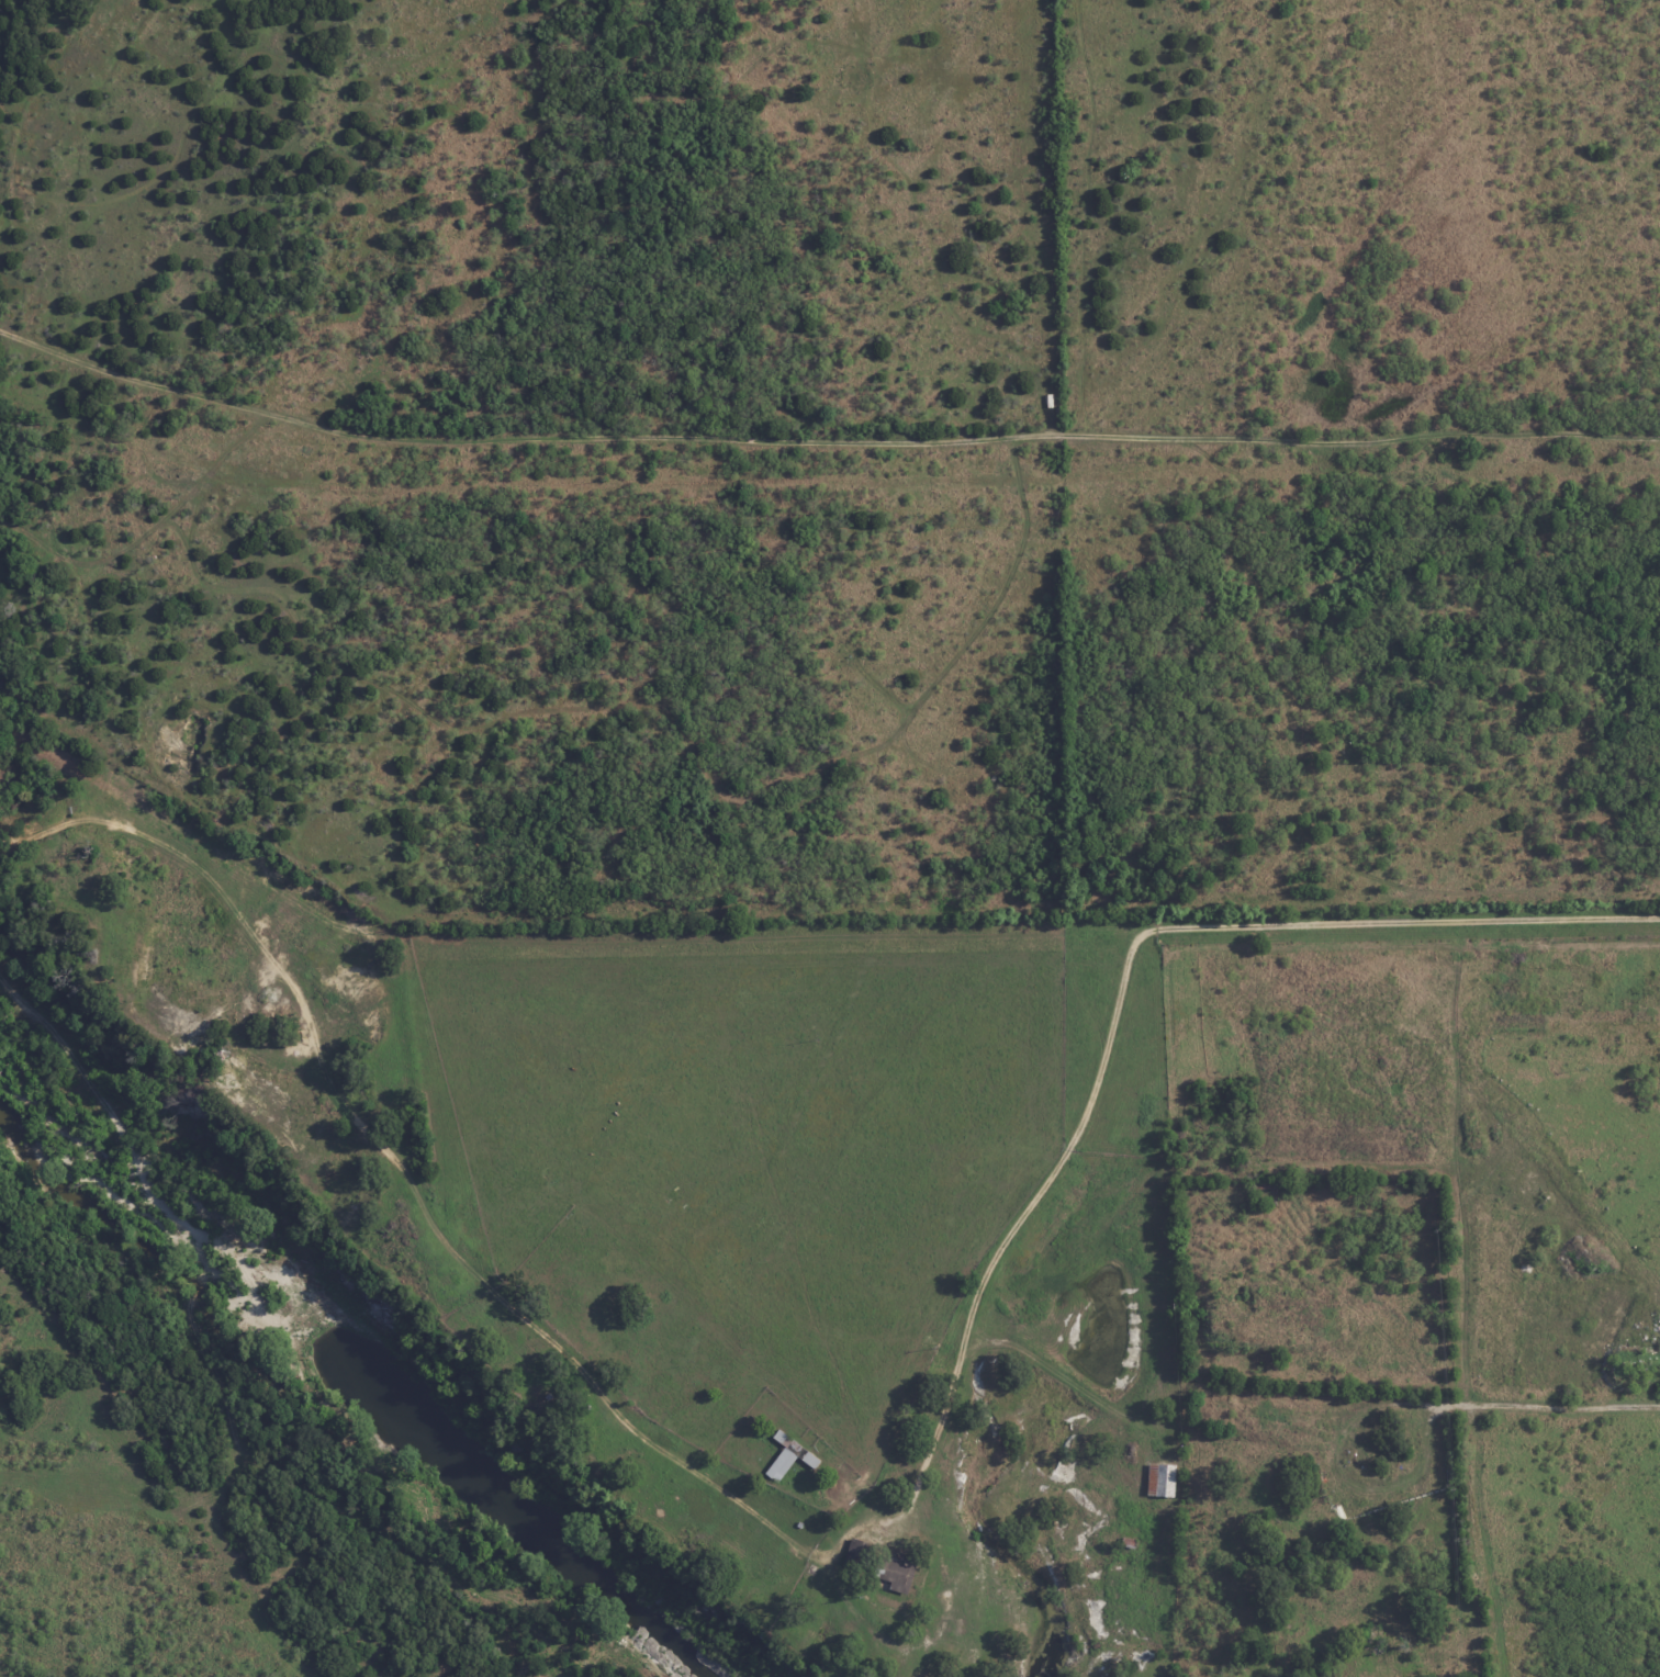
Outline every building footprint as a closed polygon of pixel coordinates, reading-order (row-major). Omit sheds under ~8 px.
[(543,1396),(548,1393),(554,1399),(550,1404),(543,1396)] [(1112,1423),(1126,1426),(1125,1436),(1124,1436),(1124,1437),(1121,1436),(1111,1434),(1112,1423)] [(764,1472),(784,1445),(772,1437),(778,1428),(821,1461),(815,1470),(797,1455),(776,1482),(764,1472)] [(1148,1463),(1176,1464),(1175,1496),(1174,1496),(1174,1500),(1168,1499),(1168,1496),(1147,1495),(1148,1463)] [(876,1544),(878,1545),(876,1554),(897,1560),(899,1553),(917,1558),(906,1594),(888,1588),(890,1582),(868,1575),(870,1569),(843,1562),(851,1537),(876,1544)] [(817,1567),(812,1575),(807,1572),(811,1564),(817,1567)] [(928,1578),(934,1582),(932,1589),(924,1587),(928,1578)] [(1416,1612),(1403,1620),(1398,1610),(1410,1602),(1416,1612)]
